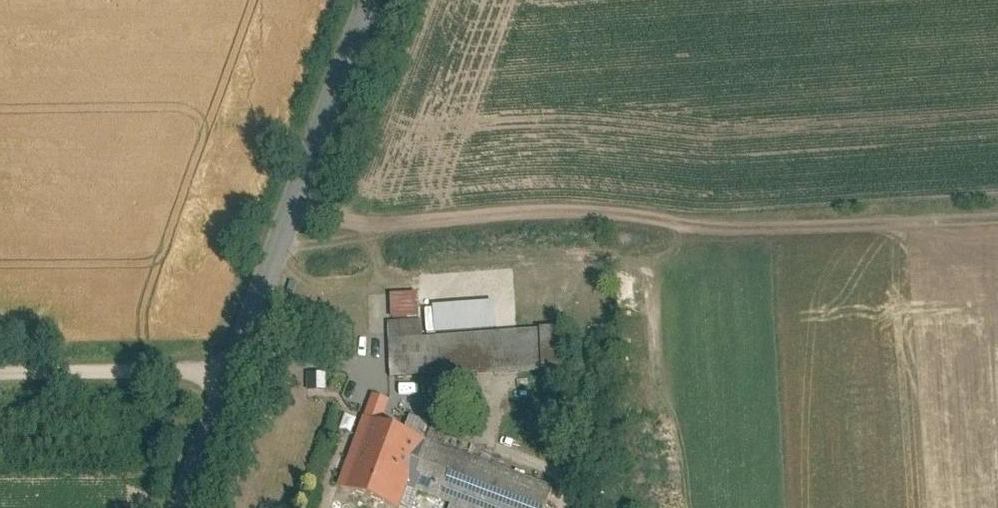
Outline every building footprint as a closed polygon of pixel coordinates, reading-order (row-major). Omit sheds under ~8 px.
[(411,317),(412,291),(397,291),(396,316),(411,317)] [(388,322),(390,376),(565,369),(563,328),(437,334),(437,320),(388,322)] [(324,366),(306,367),(307,391),(325,391),(324,366)] [(381,425),(390,400),(370,394),(362,419),(381,425)] [(362,419),(338,490),(393,507),(400,507),(407,488),(421,445),(423,439),(381,425),(362,419)] [(407,488),(467,507),(545,507),(552,488),(421,445),(407,488)]
